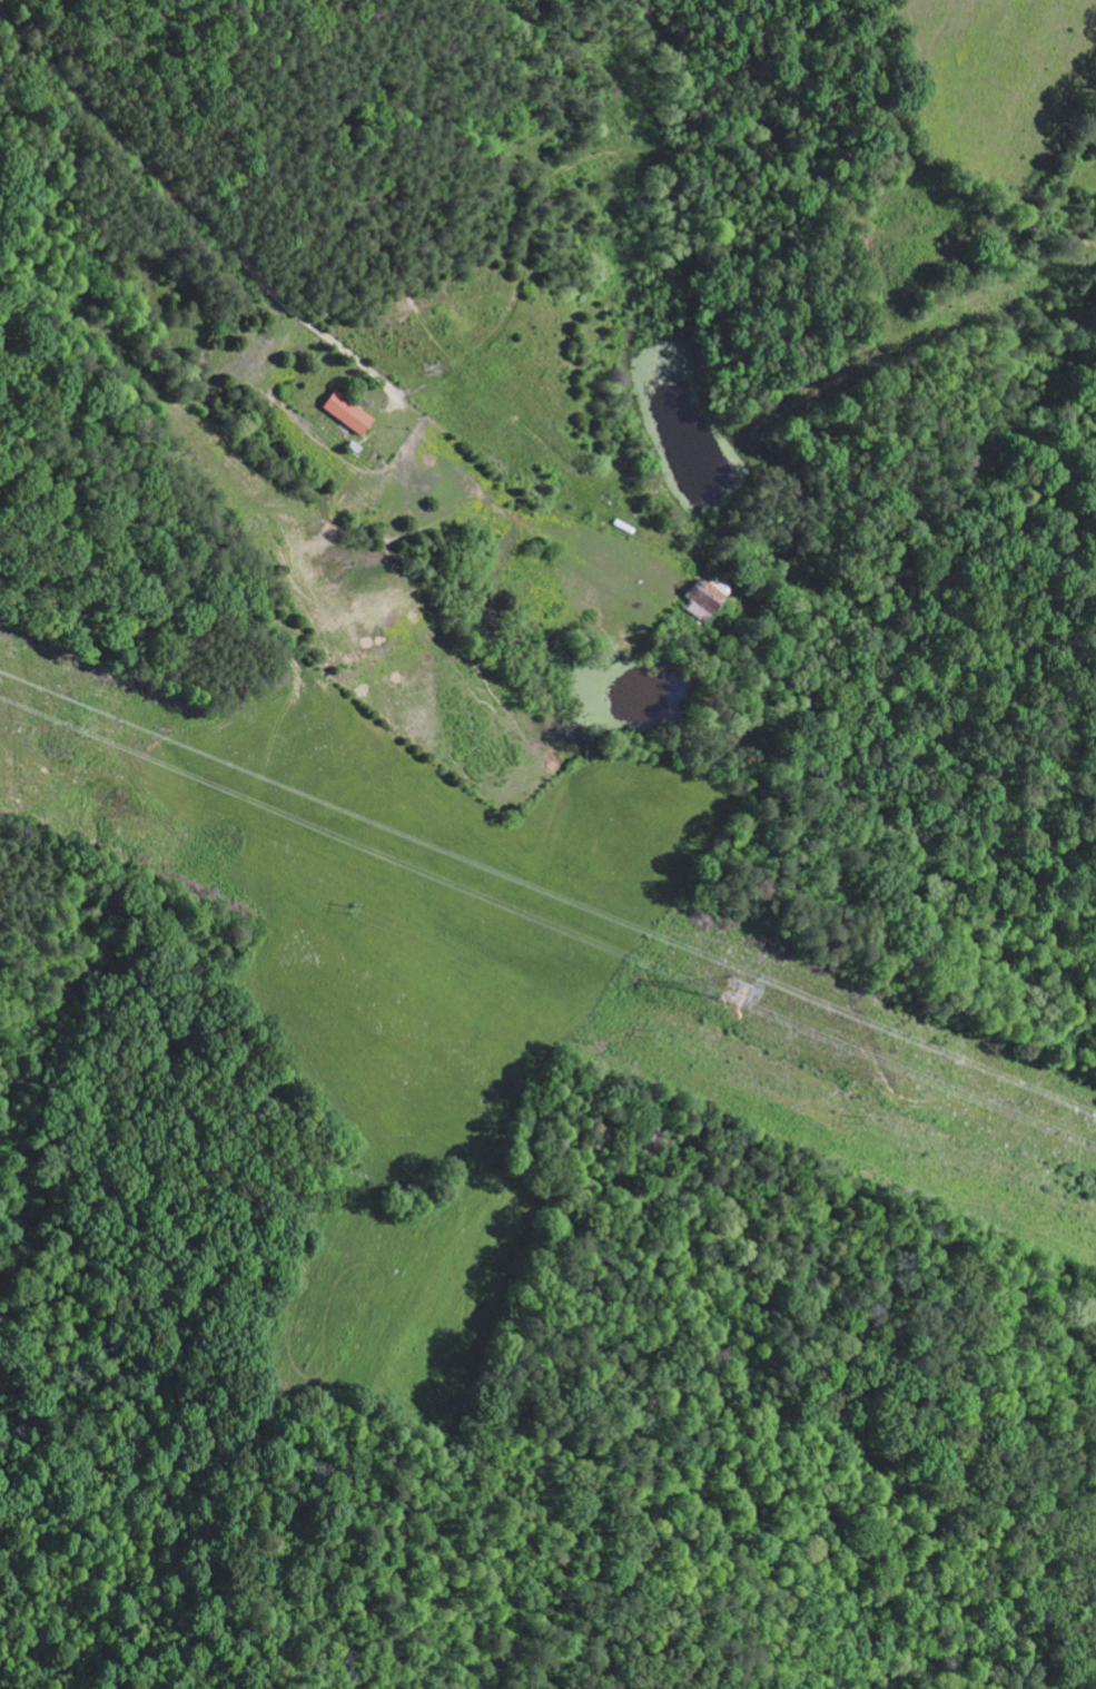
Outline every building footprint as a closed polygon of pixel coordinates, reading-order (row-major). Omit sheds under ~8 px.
[(368,418),(329,390),(316,408),(355,436),(368,418)]
